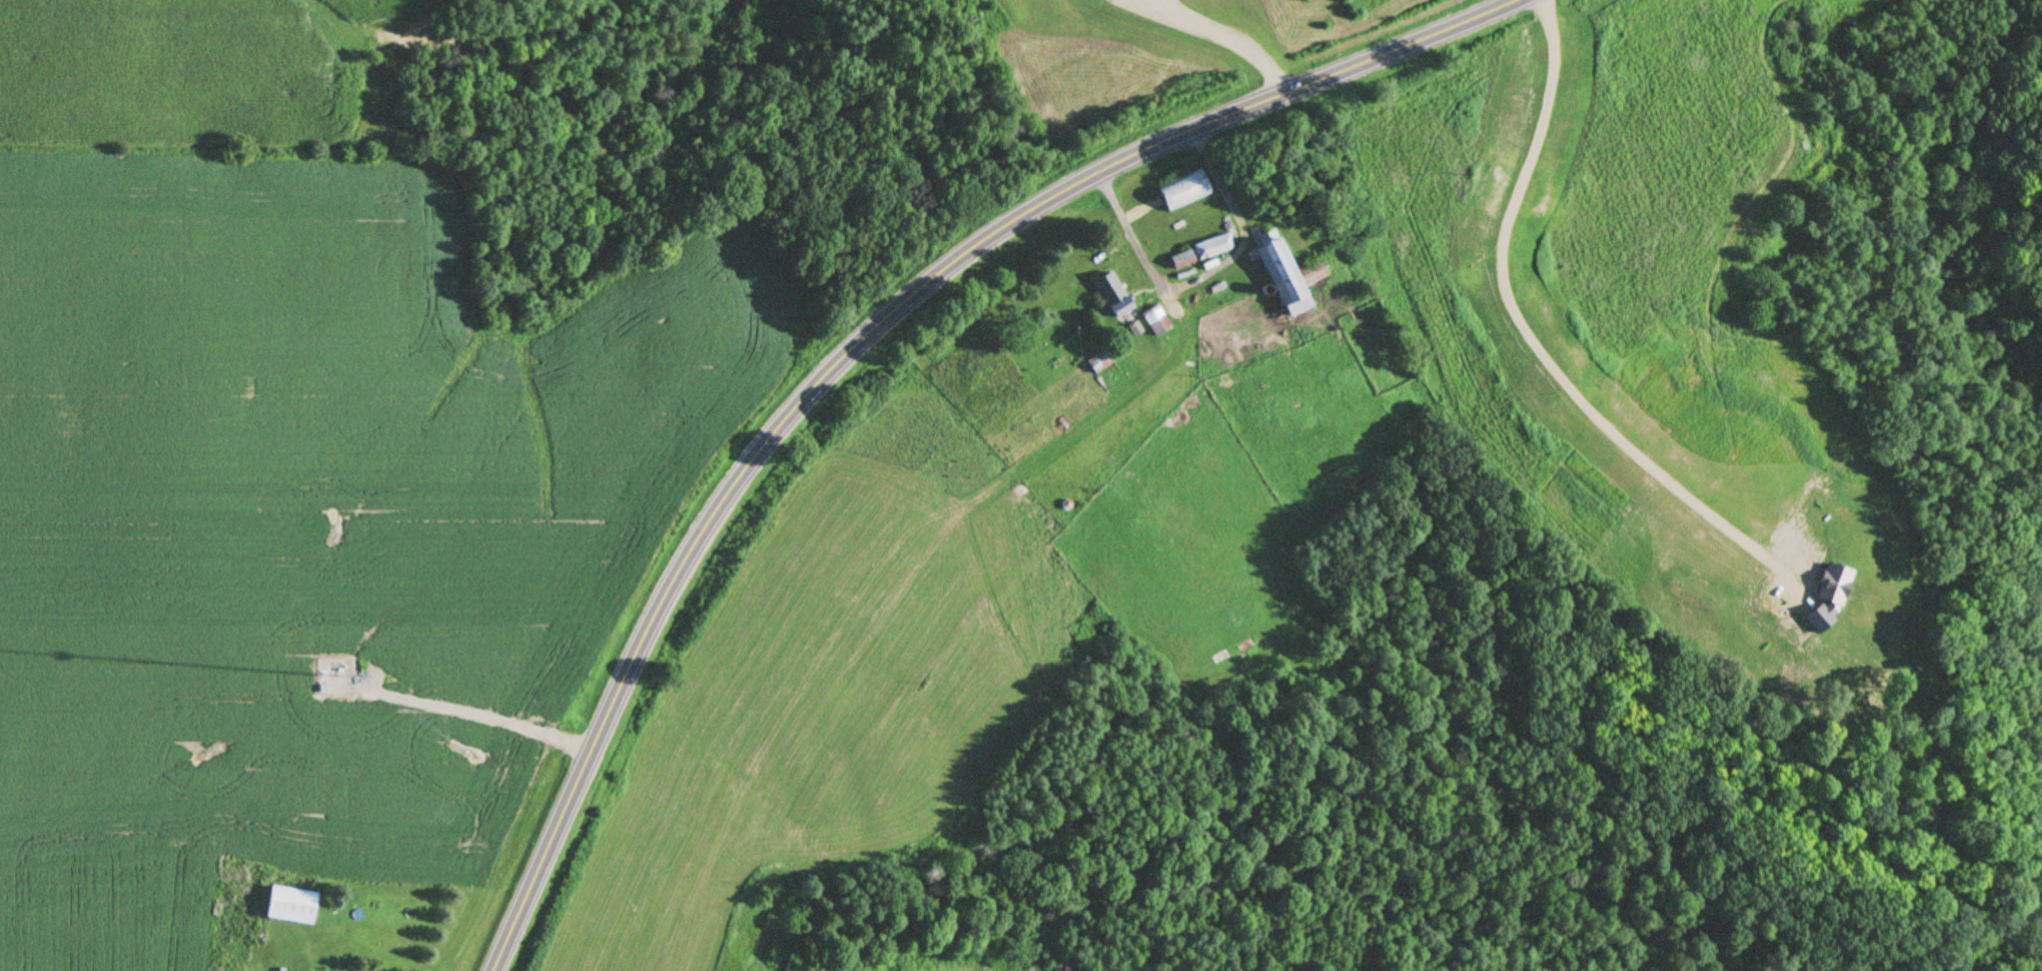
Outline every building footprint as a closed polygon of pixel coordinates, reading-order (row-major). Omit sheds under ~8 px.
[(1169,214),(1213,194),(1204,173),(1160,193),(1169,214)] [(1200,261),(1236,249),(1231,233),(1195,245),(1200,261)] [(1278,236),(1253,247),(1284,319),(1309,308),(1278,236)] [(1171,256),(1174,269),(1196,264),(1193,251),(1171,256)] [(1134,308),(1112,271),(1094,282),(1115,319),(1134,308)] [(1142,314),(1156,337),(1171,328),(1157,305),(1142,314)] [(1114,363),(1107,349),(1086,360),(1094,375),(1114,363)] [(316,925),(319,893),(268,888),(265,920),(316,925)]
